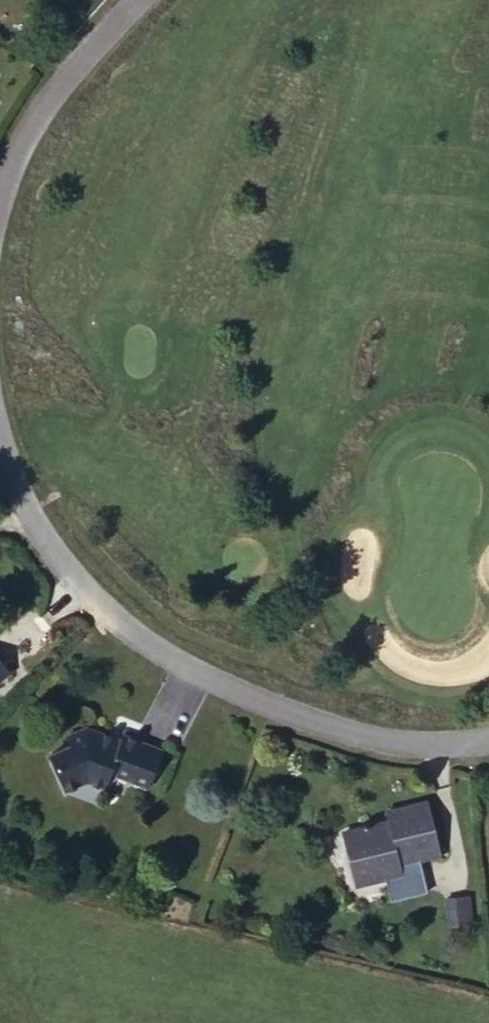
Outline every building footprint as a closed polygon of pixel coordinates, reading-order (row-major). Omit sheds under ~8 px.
[(93,793),(133,809),(150,770),(109,752),(107,760),(71,747),(52,757),(54,766),(36,775),(50,809),(70,801),(86,808),(93,793)] [(337,899),(367,893),(384,889),(383,879),(405,873),(423,869),(412,819),(368,829),(370,843),(356,847),(354,842),(341,845),(341,849),(326,853),(337,899)] [(384,889),(367,893),(373,916),(412,907),(405,873),(383,879),(384,889)] [(450,915),(429,917),(432,944),(452,943),(450,915)]
